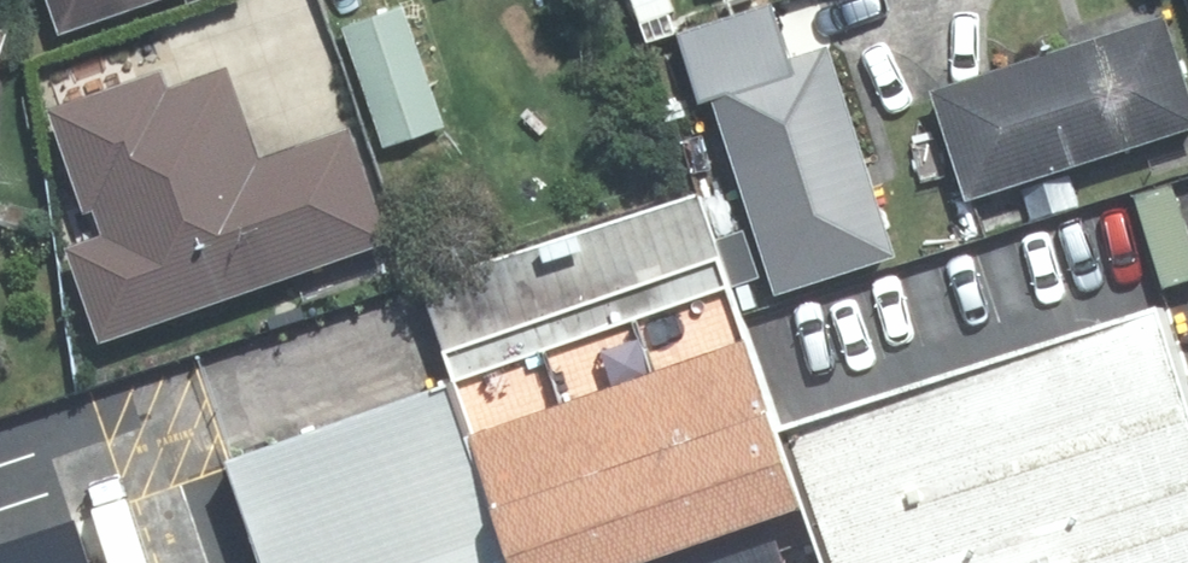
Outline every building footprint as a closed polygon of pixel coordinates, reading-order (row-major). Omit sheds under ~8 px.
[(141,0),(67,0),(75,23),(88,18),(141,0)] [(455,121),(413,0),(408,0),(348,22),(391,143),(455,121)] [(651,20),(684,9),(681,0),(644,0),(651,20)] [(701,82),(787,53),(770,7),(685,34),(701,82)] [(680,10),(651,20),(658,38),(685,28),(680,10)] [(944,92),(980,199),(1187,133),(1187,44),(1179,16),(944,92)] [(907,253),(842,42),(726,79),(793,289),(907,253)] [(114,341),(402,241),(362,128),(273,160),(240,69),(180,89),(173,71),(65,110),(95,196),(104,193),(117,236),(82,248),(114,341)] [(455,121),(391,143),(402,171),(466,149),(455,121)] [(787,439),(744,312),(702,193),(422,282),(457,386),(519,562),(828,562),(787,439)] [(1168,319),(789,439),(829,562),(1187,562),(1187,380),(1168,319)] [(457,386),(227,465),(262,562),(519,562),(457,386)] [(77,526),(0,552),(0,562),(89,562),(77,526)]
